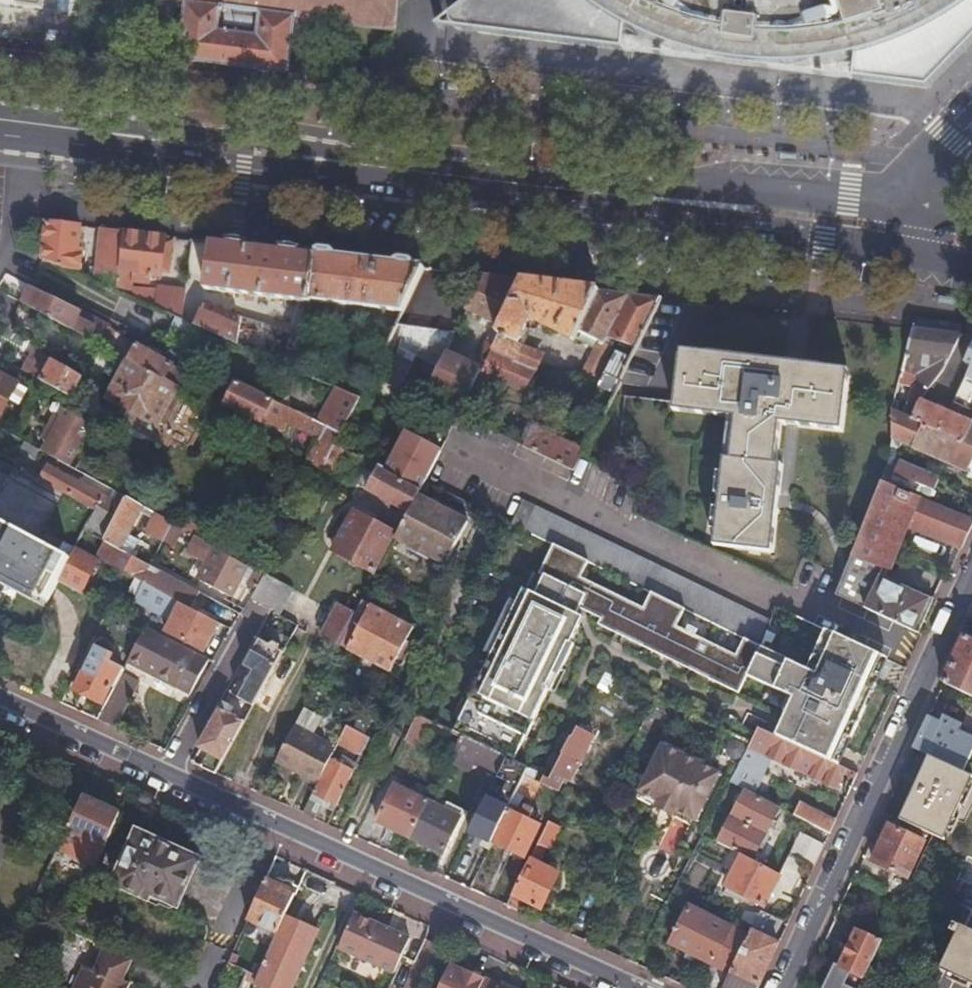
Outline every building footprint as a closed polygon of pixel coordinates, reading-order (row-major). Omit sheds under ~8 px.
[(41,14),(42,0),(0,0),(0,9),(41,14)] [(288,74),(295,19),(396,31),(399,7),(400,0),(144,0),(184,5),(178,60),(195,62),(288,74)] [(971,44),(971,0),(472,0),(436,28),(613,49),(624,51),(625,29),(645,39),(657,45),(671,51),(687,57),(702,60),(717,62),(736,65),(771,69),(787,68),(825,65),(840,62),(857,58),(854,80),(915,88),(928,90),(971,44)] [(80,226),(46,222),(41,258),(70,271),(80,271),(82,249),(76,249),(80,226)] [(120,271),(126,232),(102,229),(95,282),(117,292),(120,271)] [(166,249),(167,237),(140,234),(126,232),(120,271),(134,273),(133,282),(151,284),(152,280),(152,277),(153,277),(153,275),(162,276),(164,264),(166,249)] [(310,300),(316,255),(290,251),(222,244),(213,242),(207,290),(244,295),(244,300),(249,301),(250,296),(310,303),(310,300)] [(402,312),(423,268),(371,261),(316,255),(310,300),(402,312)] [(500,326),(522,280),(504,278),(483,275),(466,309),(491,322),(500,326)] [(580,330),(601,290),(522,280),(500,326),(496,333),(496,334),(523,346),(530,331),(524,329),(529,319),(575,340),(580,330)] [(182,321),(187,289),(159,286),(155,309),(177,318),(182,321)] [(33,287),(24,304),(101,346),(111,328),(82,312),(33,287)] [(661,297),(601,290),(580,330),(600,341),(579,383),(592,389),(613,346),(605,342),(608,337),(636,348),(661,297)] [(197,327),(237,345),(240,319),(204,303),(194,326),(196,327),(197,327)] [(917,317),(916,329),(938,332),(959,334),(961,323),(917,317)] [(177,318),(172,328),(191,336),(196,327),(194,326),(182,321),(177,318)] [(444,352),(456,330),(397,322),(373,373),(421,397),(429,383),(444,352)] [(916,329),(913,328),(901,368),(901,370),(897,384),(918,386),(910,395),(901,414),(908,418),(917,401),(919,399),(924,392),(941,370),(959,334),(938,332),(916,329)] [(494,339),(496,334),(496,333),(491,331),(487,340),(492,343),(494,339)] [(515,349),(494,339),(492,343),(491,344),(512,355),(515,349)] [(38,342),(22,370),(72,397),(88,368),(38,342)] [(532,365),(512,355),(491,344),(482,364),(479,368),(478,371),(519,390),(525,379),(532,365)] [(964,363),(971,366),(971,344),(964,363)] [(177,388),(190,395),(196,384),(183,377),(184,375),(174,370),(175,368),(135,346),(127,360),(177,388)] [(614,393),(631,357),(617,351),(600,385),(614,393)] [(464,400),(478,371),(479,368),(444,352),(429,383),(464,400)] [(839,430),(846,377),(679,357),(673,409),(734,417),(729,459),(722,458),(712,544),(750,549),(750,551),(755,552),(756,550),(769,551),(780,465),(773,464),(778,422),(839,430)] [(156,427),(177,388),(127,360),(106,400),(156,427)] [(908,418),(962,442),(971,422),(971,367),(959,395),(955,402),(950,413),(919,399),(917,401),(908,418)] [(17,383),(0,374),(0,416),(17,383)] [(308,459),(324,467),(341,432),(319,421),(318,423),(236,383),(224,408),(260,425),(262,421),(282,431),(286,423),(318,439),(308,459)] [(341,432),(357,399),(335,388),(319,421),(341,432)] [(91,423),(65,409),(60,419),(55,417),(44,438),(48,440),(42,451),(66,464),(68,465),(91,423)] [(890,410),(889,435),(901,440),(967,469),(965,474),(971,477),(971,450),(961,444),(962,442),(908,418),(901,414),(894,412),(890,410)] [(962,442),(961,444),(971,450),(971,422),(962,442)] [(580,462),(585,452),(532,427),(523,447),(575,471),(580,462)] [(901,440),(889,435),(889,441),(893,442),(892,446),(896,446),(901,440)] [(41,450),(26,442),(20,452),(36,461),(41,450)] [(879,481),(881,482),(908,493),(911,488),(914,481),(931,489),(933,490),(938,479),(888,457),(885,466),(879,481)] [(304,466),(320,474),(324,467),(308,459),(304,466)] [(58,580),(67,565),(76,548),(85,531),(87,527),(96,512),(25,474),(0,460),(0,550),(58,580)] [(28,469),(25,474),(96,512),(87,527),(105,537),(127,497),(121,494),(116,503),(49,467),(43,477),(28,469)] [(418,494),(420,490),(384,471),(378,468),(367,489),(409,512),(412,506),(418,494)] [(914,481),(911,488),(928,496),(931,489),(914,481)] [(852,553),(889,569),(898,548),(907,526),(912,528),(961,547),(971,523),(971,519),(908,493),(881,482),(852,553)] [(468,522),(418,494),(412,506),(409,512),(395,537),(411,545),(410,549),(428,558),(429,555),(446,563),(468,522)] [(127,497),(105,537),(103,540),(105,541),(118,548),(121,550),(128,536),(141,513),(153,520),(146,532),(164,541),(174,523),(127,497)] [(534,507),(523,529),(531,533),(553,544),(588,561),(642,587),(650,591),(653,592),(684,607),(685,608),(744,637),(760,645),(770,619),(534,507)] [(355,513),(335,552),(373,573),(394,533),(355,513)] [(184,528),(174,523),(164,541),(174,547),(184,528)] [(907,526),(898,548),(902,550),(912,528),(907,526)] [(128,536),(121,550),(131,555),(138,542),(128,536)] [(219,548),(197,536),(188,553),(209,564),(200,580),(230,597),(247,566),(218,550),(219,548)] [(105,541),(96,558),(100,561),(108,565),(145,584),(152,588),(180,603),(191,609),(200,592),(161,571),(156,579),(145,573),(150,565),(131,555),(121,550),(118,548),(105,541)] [(775,736),(838,766),(887,659),(825,629),(806,669),(794,663),(794,661),(771,649),(760,645),(744,637),(736,654),(695,635),(697,629),(688,624),(685,630),(676,625),(685,608),(684,607),(653,592),(650,591),(642,607),(580,577),(588,561),(553,544),(539,574),(543,576),(535,594),(523,588),(453,732),(461,736),(499,754),(506,758),(513,761),(525,736),(527,736),(549,689),(555,692),(565,670),(562,668),(574,644),(571,642),(586,611),(592,614),(589,620),(739,692),(747,675),(780,691),(787,695),(781,707),(787,710),(775,736)] [(82,593),(100,561),(96,558),(76,548),(67,565),(58,580),(58,581),(82,594),(82,593)] [(47,601),(50,596),(58,581),(58,580),(0,550),(0,576),(47,601)] [(852,553),(835,594),(917,633),(932,603),(880,578),(884,569),(888,570),(889,569),(852,553)] [(161,571),(150,565),(145,573),(156,579),(161,571)] [(266,574),(257,569),(247,586),(256,591),(266,574)] [(297,589),(266,573),(266,574),(256,591),(251,600),(274,612),(281,616),(297,589)] [(152,588),(145,584),(135,601),(172,620),(166,632),(204,652),(219,624),(191,609),(180,603),(152,588)] [(338,644),(361,601),(345,593),(322,636),(338,644)] [(412,627),(361,601),(338,644),(389,671),(394,662),(400,666),(412,644),(405,641),(412,627)] [(775,605),(770,619),(760,645),(771,649),(786,610),(775,605)] [(127,662),(162,680),(168,669),(182,645),(152,630),(146,626),(127,662)] [(971,696),(971,637),(965,634),(942,682),(971,696)] [(252,651),(249,656),(274,669),(283,652),(259,639),(252,651)] [(111,686),(113,687),(122,672),(124,668),(110,660),(116,649),(99,641),(75,690),(102,703),(111,686)] [(168,669),(162,680),(189,694),(209,659),(204,657),(182,645),(168,669)] [(274,669),(249,656),(244,666),(253,671),(238,698),(253,706),(274,669)] [(139,681),(122,672),(113,687),(96,719),(114,727),(139,681)] [(207,752),(200,765),(206,768),(216,773),(245,721),(239,718),(226,712),(229,705),(224,702),(199,747),(207,752)] [(322,718),(303,709),(278,757),(301,769),(299,773),(317,783),(329,759),(335,747),(313,736),(322,718)] [(961,724),(958,730),(971,737),(971,715),(967,713),(961,724)] [(432,723),(417,716),(405,740),(419,747),(432,723)] [(962,771),(971,750),(971,737),(958,730),(961,724),(942,716),(940,722),(927,716),(912,748),(928,756),(962,771)] [(365,746),(369,737),(346,725),(341,734),(337,742),(360,754),(365,746)] [(836,789),(845,769),(838,766),(775,736),(758,728),(757,731),(754,736),(750,743),(730,781),(745,789),(752,793),(763,773),(752,767),(759,752),(807,775),(818,780),(836,789)] [(506,758),(499,754),(461,736),(448,761),(494,782),(506,758)] [(571,737),(571,738),(549,778),(545,776),(542,781),(543,783),(559,791),(565,778),(572,782),(582,762),(581,761),(589,745),(571,737)] [(662,744),(638,790),(660,801),(676,809),(697,820),(720,774),(662,744)] [(917,827),(933,833),(943,838),(971,776),(962,771),(928,756),(898,819),(917,827)] [(301,769),(278,757),(275,762),(299,773),(301,769)] [(323,799),(336,805),(353,770),(347,767),(329,759),(317,783),(311,794),(323,799)] [(347,767),(353,770),(355,764),(349,761),(347,767)] [(540,782),(526,775),(517,793),(522,795),(531,799),(541,785),(540,782)] [(815,786),(818,780),(807,775),(805,780),(815,786)] [(429,801),(433,792),(417,784),(412,793),(429,801)] [(377,822),(410,838),(429,801),(412,793),(395,785),(377,822)] [(750,860),(779,807),(752,793),(745,789),(737,804),(715,842),(733,851),(741,856),(750,860)] [(494,795),(489,792),(469,833),(493,844),(510,808),(492,800),(494,795)] [(519,813),(521,809),(517,807),(522,795),(517,793),(510,808),(519,813)] [(303,812),(315,817),(323,799),(311,794),(303,812)] [(119,813),(83,797),(58,851),(68,855),(95,866),(104,847),(119,813)] [(429,801),(410,838),(441,854),(450,836),(459,817),(441,807),(429,801)] [(673,816),(676,809),(660,801),(657,807),(673,816)] [(443,802),(441,807),(459,817),(462,811),(443,802)] [(829,834),(835,821),(800,803),(793,815),(829,834)] [(510,808),(493,844),(524,858),(540,823),(528,817),(532,808),(523,804),(521,809),(519,813),(510,808)] [(459,817),(450,836),(455,838),(468,814),(462,811),(459,817)] [(913,837),(917,827),(898,819),(895,817),(891,826),(887,824),(870,860),(907,877),(924,841),(913,837)] [(559,827),(546,821),(506,905),(519,911),(524,901),(541,909),(559,873),(538,863),(546,847),(549,848),(559,827)] [(136,831),(111,884),(156,905),(159,899),(176,907),(198,860),(192,858),(193,857),(136,831)] [(813,869),(824,845),(800,833),(788,857),(813,869)] [(779,875),(750,860),(741,856),(725,886),(744,896),(755,902),(763,906),(779,875)] [(274,875),(271,882),(295,893),(298,885),(274,875)] [(283,918),(295,893),(271,882),(265,879),(247,919),(277,933),(281,924),(283,918)] [(744,896),(725,886),(721,893),(740,903),(741,902),(744,896)] [(752,907),(755,902),(744,896),(741,902),(752,907)] [(693,956),(729,974),(748,937),(686,907),(668,943),(686,952),(693,956)] [(778,944),(760,935),(762,931),(770,916),(761,911),(759,915),(753,927),(748,937),(729,974),(722,987),(758,987),(778,944)] [(745,912),(740,921),(753,927),(759,915),(745,912)] [(409,939),(352,913),(337,948),(393,973),(409,939)] [(775,937),(782,921),(770,916),(762,931),(775,937)] [(294,930),(297,924),(283,918),(281,924),(294,930)] [(313,931),(297,924),(294,930),(281,924),(277,933),(261,966),(257,976),(248,972),(244,980),(261,987),(288,987),(297,967),(290,956),(294,945),(305,950),(313,931)] [(941,969),(943,970),(942,971),(951,975),(971,985),(971,930),(962,926),(962,927),(954,924),(952,930),(958,932),(957,934),(941,969)] [(857,928),(839,965),(834,963),(822,987),(858,987),(860,985),(882,939),(857,928)] [(316,932),(313,931),(305,950),(307,951),(316,932)] [(297,967),(305,950),(294,945),(290,956),(297,967)] [(132,961),(104,948),(93,970),(83,966),(72,987),(127,987),(129,984),(122,981),(132,961)] [(307,951),(305,950),(297,967),(299,970),(307,951)] [(693,956),(686,952),(684,956),(691,960),(693,956)] [(495,984),(462,969),(461,972),(448,965),(437,987),(496,987),(497,985),(495,984)] [(297,967),(288,987),(291,987),(299,970),(297,967)]
